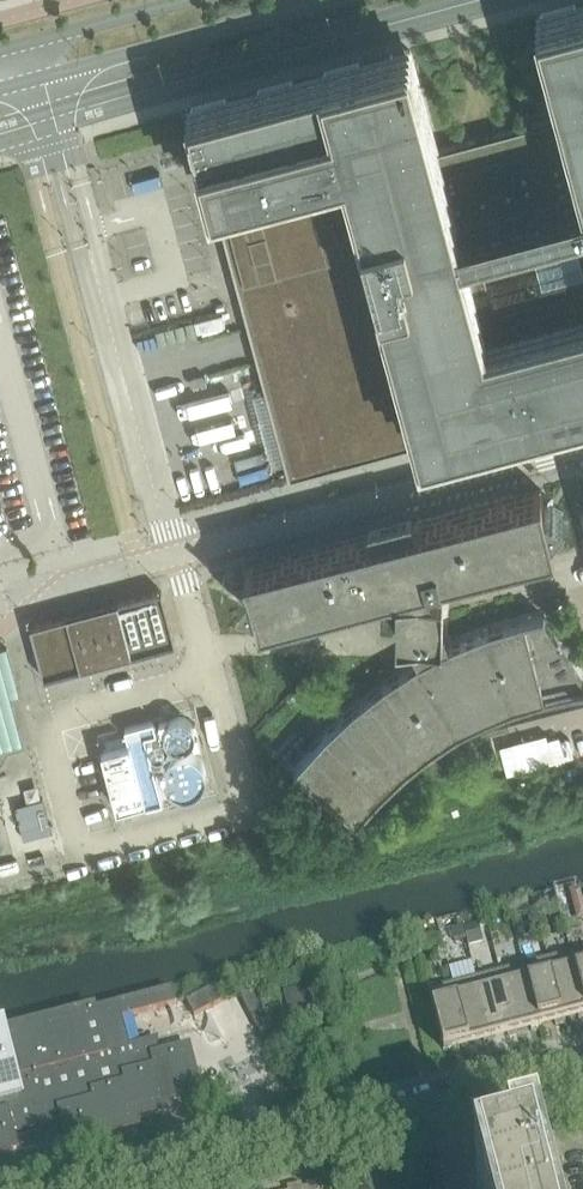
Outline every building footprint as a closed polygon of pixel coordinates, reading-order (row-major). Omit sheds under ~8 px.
[(436,148),(410,48),(319,73),(190,108),(206,166),(213,194),(219,215),(289,478),(423,442),(582,399),(582,2),(539,14),(566,111),(567,114),(436,148)] [(238,597),(257,606),(260,617),(259,617),(260,620),(388,587),(398,587),(398,631),(403,631),(405,636),(408,642),(407,643),(406,644),(406,645),(406,646),(405,646),(405,647),(405,648),(406,648),(406,649),(406,650),(407,651),(408,652),(409,652),(409,653),(410,653),(411,653),(412,653),(413,653),(413,652),(414,652),(419,662),(417,663),(416,664),(399,674),(385,683),(355,706),(326,732),(300,760),(294,767),(296,768),(297,767),(320,786),(337,800),(356,816),(355,817),(356,819),(362,812),(382,790),(406,769),(430,750),(443,742),(457,733),(485,719),(499,713),(514,707),(544,698),(573,692),(582,690),(582,681),(573,666),(554,635),(543,617),(545,617),(544,615),(524,620),(487,631),(451,646),(450,646),(442,632),(443,632),(444,586),(433,586),(430,576),(444,572),(556,543),(552,529),(565,512),(551,506),(546,504),(542,489),(416,522),(412,509),(369,520),(373,533),(246,567),(246,570),(248,569),(251,580),(238,597)] [(176,643),(162,589),(30,624),(45,678),(176,643)] [(6,648),(0,650),(0,754),(26,748),(11,698),(20,696),(6,648)] [(198,741),(199,735),(198,730),(195,726),(191,722),(186,720),(181,719),(175,721),(171,724),(168,729),(166,734),(167,739),(168,744),(172,748),(176,751),(182,752),(187,751),(192,749),(195,745),(198,741)] [(128,738),(100,745),(103,755),(118,807),(145,800),(147,806),(163,801),(144,734),(156,731),(153,720),(125,727),(128,738)] [(168,753),(168,750),(167,748),(166,746),(165,745),(163,744),(161,744),(159,744),(157,745),(156,747),(155,749),(155,751),(155,753),(156,755),(158,757),(160,757),(163,757),(165,756),(167,755),(168,753)] [(206,789),(209,782),(209,775),(208,768),(204,762),(198,758),(191,756),(184,756),(177,758),(171,763),(168,769),(166,776),(167,783),(170,789),(175,794),(181,798),(188,799),(195,797),(201,794),(206,789)] [(43,797),(15,805),(18,816),(46,809),(43,797)] [(49,820),(46,809),(18,816),(21,827),(49,820)] [(52,831),(49,820),(21,827),(24,839),(52,831)] [(536,918),(528,920),(532,934),(540,932),(537,920),(536,918)] [(544,918),(537,920),(540,932),(548,930),(544,918)] [(478,924),(463,928),(466,939),(468,946),(483,942),(478,924)] [(463,928),(452,931),(455,942),(466,939),(463,928)] [(428,939),(415,942),(418,953),(431,950),(428,939)] [(571,955),(582,1001),(582,952),(571,955)] [(547,961),(563,1022),(582,1017),(582,1001),(571,955),(547,961)] [(547,961),(523,967),(539,1029),(563,1022),(547,961)] [(523,967),(500,974),(516,1035),(539,1029),(523,967)] [(500,974),(476,980),(492,1041),(516,1035),(500,974)] [(476,980),(452,986),(468,1047),(492,1041),(476,980)] [(254,986),(239,994),(262,1039),(277,1031),(254,986)] [(452,986),(428,992),(430,999),(444,1053),(468,1047),(452,986)] [(194,1017),(224,1002),(216,987),(187,1002),(194,1017)] [(316,988),(284,996),(291,1025),(324,1017),(316,988)] [(135,1119),(169,1110),(166,1102),(200,1093),(189,1049),(155,1058),(155,1056),(154,1056),(151,1043),(138,1046),(138,1045),(129,1047),(122,1019),(153,1011),(154,1011),(154,1010),(175,1005),(177,1005),(173,990),(10,1034),(0,1036),(0,1155),(16,1150),(11,1129),(31,1124),(32,1129),(50,1124),(51,1124),(50,1118),(61,1115),(71,1154),(106,1145),(104,1136),(137,1127),(135,1119)] [(477,1188),(478,1188),(547,1188),(543,1171),(541,1162),(511,1170),(513,1179),(477,1188)]
